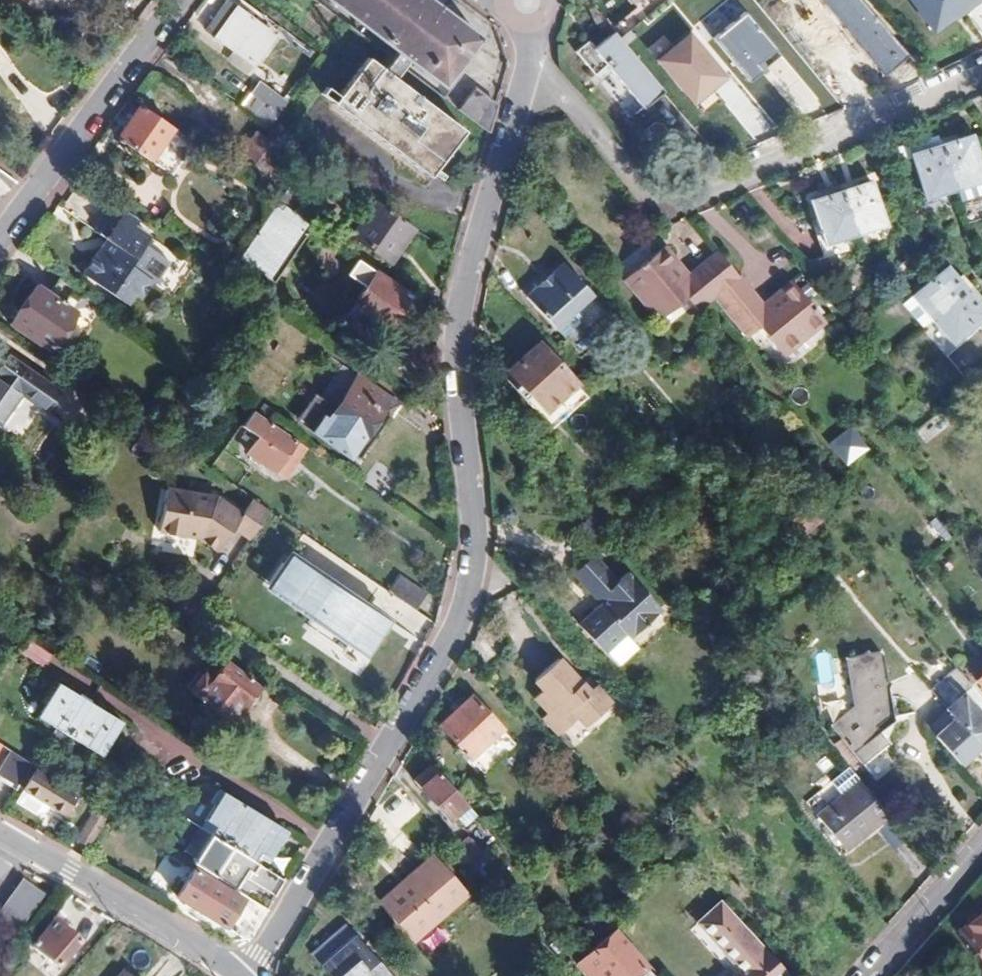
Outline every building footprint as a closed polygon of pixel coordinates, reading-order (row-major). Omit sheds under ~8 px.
[(434,173),(468,127),(396,77),(411,56),(447,82),(482,33),(437,0),(335,0),(396,45),(384,66),(370,55),(342,94),(329,85),(323,92),(434,173)] [(863,0),(822,0),(886,74),(909,54),(863,0)] [(938,37),(981,2),(981,0),(910,0),(938,37)] [(274,36),(238,8),(215,38),(251,66),(274,36)] [(766,68),(781,56),(745,13),(713,40),(744,76),(761,62),(766,68)] [(662,90),(615,33),(596,47),(590,39),(574,52),(630,117),(662,90)] [(712,87),(724,77),(688,34),(657,61),(690,100),(709,84),(712,87)] [(748,82),(766,68),(761,62),(744,76),(748,82)] [(281,97),(251,75),(234,97),(264,119),(281,97)] [(692,103),(712,87),(709,84),(690,100),(692,103)] [(491,127),(497,100),(476,85),(461,106),(491,127)] [(195,144),(158,118),(142,107),(120,139),(172,177),(195,144)] [(281,144),(256,126),(234,155),(259,174),(281,144)] [(981,177),(981,161),(974,134),(930,148),(928,143),(904,151),(909,165),(916,162),(926,195),(981,177)] [(296,162),(282,153),(270,172),(284,180),(296,162)] [(300,191),(311,172),(298,163),(286,182),(300,191)] [(881,224),(867,181),(806,201),(820,244),(881,224)] [(385,260),(409,227),(372,199),(348,232),(385,260)] [(79,276),(123,308),(130,298),(135,301),(148,284),(150,286),(166,264),(142,246),(148,238),(133,227),(136,223),(111,205),(91,232),(104,241),(107,244),(98,256),(95,254),(79,276)] [(269,283),(303,237),(269,212),(234,260),(269,283)] [(692,233),(682,241),(698,259),(707,251),(692,233)] [(98,256),(107,244),(104,241),(95,254),(98,256)] [(704,297),(731,276),(711,251),(682,275),(678,271),(674,274),(664,262),(669,259),(658,245),(617,277),(650,319),(679,297),(689,309),(704,297)] [(589,289),(560,258),(521,294),(561,337),(569,338),(603,307),(587,291),(589,289)] [(678,271),(669,259),(664,262),(674,274),(678,271)] [(405,297),(371,272),(348,306),(381,330),(405,297)] [(820,323),(786,282),(772,293),(776,298),(764,307),(760,302),(754,307),(731,276),(704,297),(737,338),(753,326),(777,356),(820,323)] [(57,335),(72,313),(89,325),(101,307),(59,278),(47,297),(35,288),(7,328),(44,353),(57,335)] [(943,358),(977,328),(936,280),(902,308),(943,358)] [(764,307),(776,298),(772,293),(760,302),(764,307)] [(73,347),(89,325),(72,313),(57,335),(73,347)] [(568,382),(531,341),(499,369),(537,411),(568,382)] [(275,405),(335,447),(375,390),(321,352),(299,385),(292,381),(275,405)] [(70,394),(20,359),(0,387),(0,418),(13,427),(35,395),(58,412),(70,394)] [(272,479),(296,444),(249,411),(237,428),(248,436),(245,441),(253,447),(244,459),(272,479)] [(843,467),(866,449),(848,426),(825,445),(843,467)] [(280,484),(303,449),(296,444),(272,479),(280,484)] [(235,514),(211,497),(161,488),(152,531),(165,533),(171,524),(191,537),(211,550),(227,527),(243,538),(263,510),(247,498),(235,514)] [(931,550),(946,536),(929,517),(914,530),(931,550)] [(191,537),(171,524),(165,533),(191,537)] [(390,614),(287,549),(263,586),(367,651),(390,614)] [(573,623),(598,651),(616,636),(619,639),(648,614),(616,578),(609,585),(585,558),(567,574),(584,593),(589,589),(598,600),(594,605),(573,623)] [(421,595),(393,576),(383,591),(411,610),(421,595)] [(598,600),(589,589),(584,593),(594,605),(598,600)] [(709,615),(695,600),(688,607),(695,615),(702,622),(709,615)] [(682,626),(695,615),(688,607),(675,618),(682,626)] [(46,664),(52,652),(27,639),(21,650),(46,664)] [(881,726),(877,652),(843,654),(845,710),(824,728),(848,754),(881,726)] [(585,684),(580,689),(572,681),(550,657),(530,676),(539,685),(527,696),(540,711),(535,716),(551,733),(569,716),(577,723),(582,718),(595,707),(601,702),(585,684)] [(184,687),(224,721),(235,707),(240,706),(245,705),(250,703),(254,700),(250,693),(252,690),(220,664),(205,683),(194,673),(184,687)] [(980,697),(954,668),(928,690),(953,717),(979,746),(981,743),(981,699),(980,697)] [(585,684),(577,675),(572,681),(580,689),(585,684)] [(94,755),(114,722),(56,685),(35,718),(94,755)] [(495,729),(467,696),(434,725),(462,758),(495,729)] [(588,725),(601,714),(595,707),(582,718),(588,725)] [(979,746),(953,717),(933,735),(959,764),(979,746)] [(33,766),(11,753),(0,770),(0,781),(17,792),(33,766)] [(476,825),(434,775),(430,770),(412,785),(448,827),(455,822),(465,834),(476,825)] [(22,793),(70,825),(75,818),(68,813),(75,802),(34,775),(22,793)] [(881,813),(872,803),(852,779),(829,799),(855,828),(859,833),(881,813)] [(264,860),(281,832),(220,794),(203,821),(212,827),(206,837),(218,844),(249,863),(255,854),(264,860)] [(855,828),(829,799),(812,814),(841,849),(859,833),(855,828)] [(101,829),(90,822),(76,843),(87,851),(101,829)] [(249,863),(218,844),(206,837),(188,866),(232,893),(249,863)] [(484,865),(467,846),(456,856),(473,875),(484,865)] [(379,904),(414,942),(463,897),(428,859),(379,904)] [(281,882),(254,866),(245,881),(272,897),(281,882)] [(225,935),(243,904),(192,872),(173,902),(225,935)] [(21,884),(0,913),(0,929),(13,938),(42,898),(21,884)] [(66,896),(51,916),(68,928),(77,916),(68,909),(73,901),(66,896)] [(248,939),(263,913),(247,903),(228,936),(238,942),(248,939)] [(781,972),(715,903),(693,924),(737,969),(729,975),(778,975),(781,972)] [(981,961),(981,913),(958,932),(981,961)] [(77,945),(55,925),(33,949),(55,969),(77,945)] [(326,975),(387,975),(347,931),(313,962),(326,975)] [(572,969),(578,975),(634,975),(637,973),(604,939),(572,969)]
